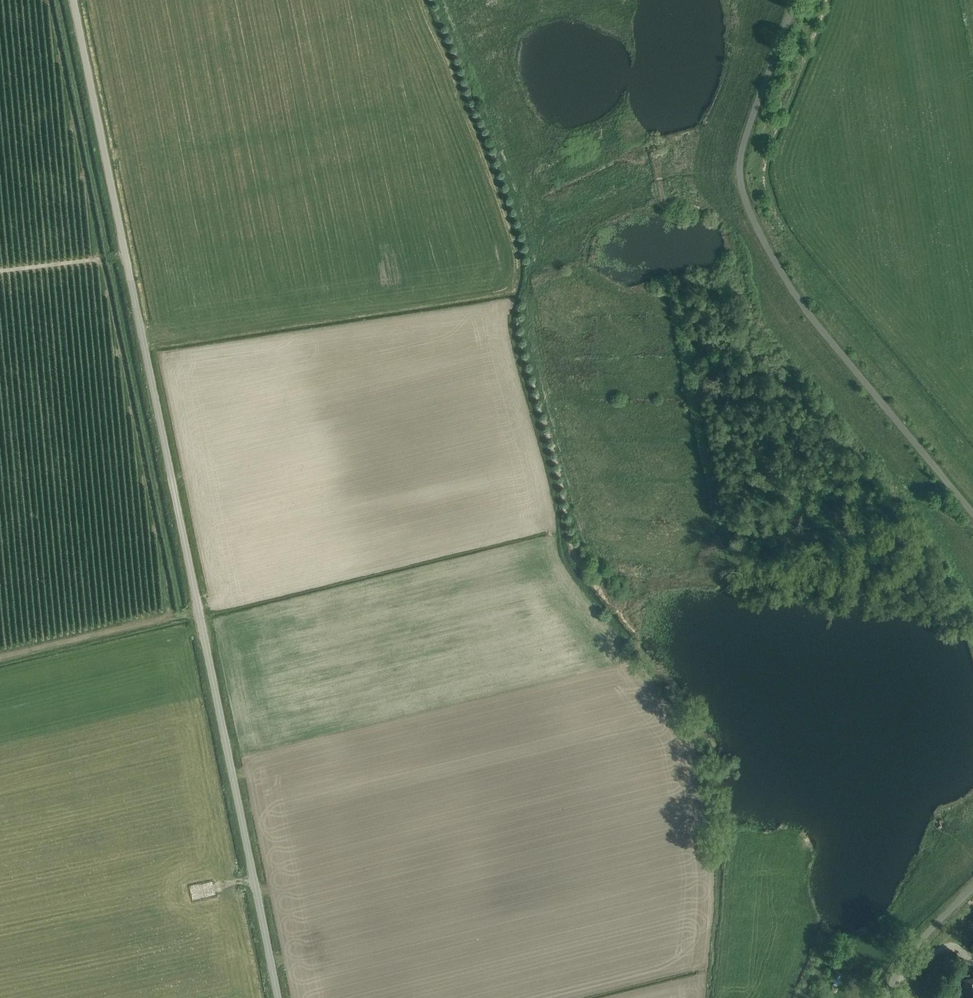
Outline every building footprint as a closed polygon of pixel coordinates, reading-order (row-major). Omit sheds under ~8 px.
[(188,887),(192,901),(216,895),(212,880),(188,887)] [(971,969),(972,977),(964,978),(967,997),(972,997),(972,969),(971,969)]
